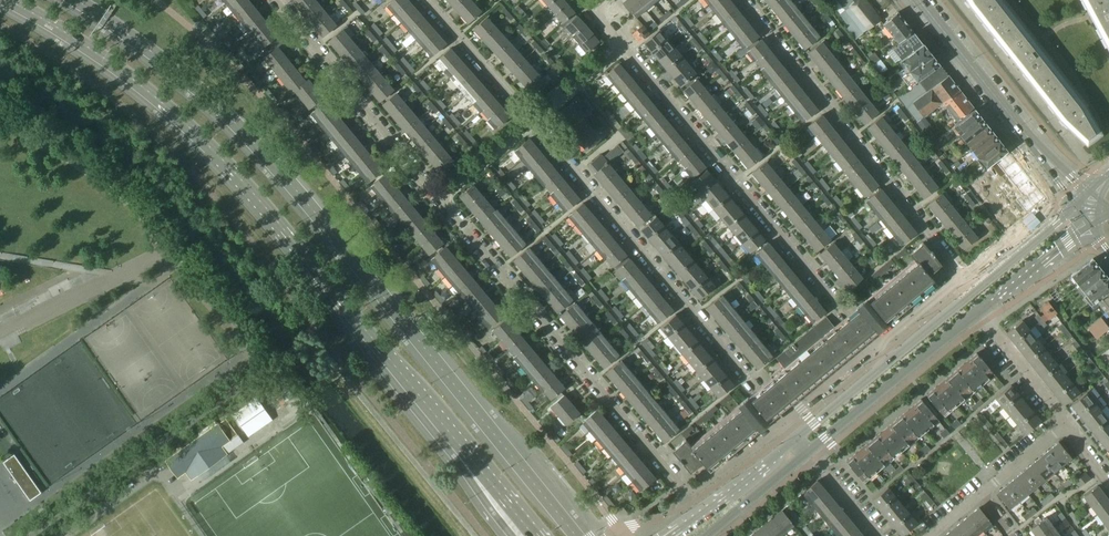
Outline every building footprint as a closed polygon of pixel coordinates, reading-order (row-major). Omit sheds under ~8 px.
[(227,5),(234,14),(249,1),(248,0),(233,0),(227,5)] [(295,1),(302,10),(314,0),(297,0),(295,1)] [(302,10),(309,18),(322,8),(315,0),(314,0),(302,10)] [(394,14),(409,1),(408,0),(392,0),(388,3),(389,4),(387,5),(394,14)] [(454,6),(461,14),(473,3),(471,0),(460,0),(454,6)] [(548,5),(556,13),(566,3),(563,0),(554,0),(548,5)] [(646,10),(638,0),(627,0),(623,3),(634,15),(636,17),(646,10)] [(646,10),(654,3),(652,0),(638,0),(646,10)] [(708,4),(715,13),(730,1),(729,0),(714,0),(708,4)] [(770,5),(777,13),(792,1),(791,0),(776,0),(770,5)] [(844,9),(863,33),(881,18),(866,0),(829,0),(839,13),(844,9)] [(1100,132),(1092,117),(1090,118),(1082,103),(1083,102),(1075,93),(1074,94),(1063,79),(1064,78),(1056,69),(1055,70),(1044,55),(1045,54),(1029,35),(1028,36),(1017,21),(1018,20),(1011,11),(1009,12),(1000,0),(970,0),(971,5),(970,6),(975,13),(977,12),(981,14),(989,24),(990,29),(989,30),(994,37),(995,36),(1009,53),(1008,54),(1021,71),(1022,70),(1027,72),(1035,82),(1036,87),(1035,88),(1040,95),(1041,94),(1046,96),(1054,106),(1055,111),(1054,112),(1059,119),(1060,118),(1065,120),(1069,124),(1068,126),(1087,144),(1101,133),(1100,132)] [(1087,2),(1087,7),(1086,8),(1096,27),(1097,26),(1101,30),(1107,40),(1108,46),(1106,46),(1108,51),(1108,0),(1086,0),(1087,2)] [(249,1),(234,14),(241,22),(256,10),(249,1)] [(409,1),(394,14),(401,22),(416,10),(409,1)] [(730,1),(715,13),(722,22),(737,10),(730,1)] [(792,1),(777,13),(784,22),(799,10),(792,1)] [(473,3),(461,14),(469,22),(481,11),(473,3)] [(566,3),(556,13),(563,22),(574,12),(566,3)] [(514,9),(519,15),(523,12),(517,6),(514,9)] [(322,8),(309,18),(316,27),(329,16),(322,8)] [(256,10),(241,22),(248,31),(263,19),(256,10)] [(416,10),(401,22),(409,31),(423,18),(416,10)] [(737,10),(722,22),(729,30),(744,18),(737,10)] [(799,10),(784,22),(791,30),(806,18),(799,10)] [(898,43),(913,31),(898,12),(883,24),(898,43)] [(329,16),(316,27),(323,36),(336,25),(329,16)] [(566,25),(574,34),(585,24),(577,16),(566,25)] [(474,28),(482,37),(494,26),(486,17),(474,28)] [(423,18),(409,31),(416,39),(431,26),(423,18)] [(751,27),(744,18),(729,30),(736,39),(751,27)] [(806,18),(791,30),(797,39),(812,27),(806,18)] [(263,19),(248,31),(255,40),(270,27),(263,19)] [(675,23),(679,28),(683,25),(679,20),(675,23)] [(592,33),(585,24),(574,34),(572,35),(587,52),(598,43),(598,42),(591,34),(592,33)] [(632,33),(639,42),(649,33),(642,25),(632,33)] [(687,30),(683,25),(679,28),(684,34),(687,30)] [(431,26),(416,39),(423,47),(438,34),(431,26)] [(494,26),(482,37),(490,46),(502,34),(494,26)] [(270,27),(255,40),(268,55),(278,47),(283,43),(270,27)] [(758,36),(751,27),(736,39),(743,48),(745,46),(745,47),(758,36)] [(812,27),(797,39),(805,48),(818,38),(820,36),(812,27)] [(644,42),(652,51),(667,38),(659,29),(644,42)] [(835,32),(842,40),(845,38),(839,29),(835,32)] [(330,40),(337,49),(350,39),(342,30),(330,40)] [(893,48),(901,59),(923,43),(914,32),(893,48)] [(438,34),(423,47),(431,56),(433,54),(446,43),(438,34)] [(502,34),(490,46),(497,54),(509,42),(502,34)] [(697,42),(693,37),(689,40),(694,45),(697,42)] [(667,38),(652,51),(659,60),(674,47),(667,38)] [(350,39),(337,49),(344,58),(357,47),(350,39)] [(753,61),(755,59),(768,49),(761,40),(748,50),(746,52),(753,61)] [(509,42),(497,54),(505,62),(517,51),(509,42)] [(702,48),(697,42),(694,45),(698,51),(702,48)] [(808,53),(816,61),(829,51),(821,42),(808,53)] [(923,43),(901,59),(900,59),(905,66),(898,72),(901,76),(931,53),(923,43)] [(278,47),(268,55),(265,57),(272,67),(285,56),(278,47)] [(357,47),(344,58),(352,66),(364,56),(357,47)] [(674,47),(659,60),(666,68),(681,56),(674,47)] [(436,62),(443,70),(458,57),(450,48),(438,59),(438,60),(436,62)] [(775,57),(768,49),(755,59),(762,68),(775,57)] [(880,59),(874,52),(872,50),(869,53),(870,55),(868,57),(873,64),(880,59)] [(517,51),(505,62),(512,70),(524,59),(517,51)] [(829,51),(816,61),(823,70),(836,60),(829,51)] [(235,55),(241,63),(244,60),(238,52),(235,55)] [(913,84),(939,64),(931,53),(901,76),(889,85),(893,91),(906,82),(909,87),(913,84)] [(712,60),(708,55),(704,58),(708,63),(712,60)] [(285,56),(272,67),(279,75),(292,65),(285,56)] [(364,56),(352,66),(359,75),(372,64),(364,56)] [(681,56),(666,68),(673,77),(689,64),(681,56)] [(458,57),(443,70),(451,79),(465,66),(458,57)] [(775,57),(762,68),(760,69),(767,78),(782,66),(775,57)] [(524,59),(512,70),(520,79),(532,67),(524,59)] [(885,66),(880,59),(873,64),(878,71),(880,69),(882,72),(886,68),(884,66),(885,66)] [(836,60),(823,70),(830,79),(843,69),(836,60)] [(407,61),(404,64),(412,72),(415,70),(407,61)] [(372,64),(359,75),(366,83),(379,73),(372,64)] [(606,75),(613,84),(627,73),(619,64),(608,73),(606,75)] [(689,64),(673,77),(681,86),(696,74),(689,64)] [(924,117),(942,102),(959,89),(939,64),(913,84),(909,87),(897,96),(922,129),(929,124),(924,117)] [(292,65),(279,75),(286,84),(299,73),(292,65)] [(465,66),(451,79),(458,87),(473,74),(465,66)] [(789,75),(782,66),(767,78),(774,87),(789,75)] [(532,67),(520,79),(527,87),(539,75),(532,67)] [(843,69),(830,79),(837,88),(850,77),(843,69)] [(299,73),(286,84),(293,93),(296,91),(296,90),(306,82),(305,81),(299,73)] [(379,73),(366,83),(373,92),(386,81),(379,73)] [(627,73),(613,84),(621,92),(634,81),(627,73)] [(473,74),(458,87),(465,95),(480,82),(473,74)] [(539,75),(527,87),(535,95),(547,84),(539,75)] [(796,83),(789,75),(774,87),(781,95),(796,83)] [(850,77),(837,88),(843,96),(856,86),(850,77)] [(308,79),(305,81),(306,82),(296,90),(296,91),(303,99),(316,89),(308,79)] [(684,90),(691,99),(704,88),(696,79),(684,90)] [(386,81),(373,92),(380,101),(393,90),(386,81)] [(634,81),(621,92),(628,101),(641,90),(634,81)] [(480,82),(465,95),(473,104),(487,91),(480,82)] [(803,92),(796,83),(781,95),(788,104),(803,92)] [(597,98),(593,93),(593,92),(588,86),(584,89),(589,95),(594,100),(597,98)] [(856,86),(843,96),(850,105),(863,95),(856,86)] [(704,88),(691,99),(698,107),(711,97),(704,88)] [(316,89),(303,99),(310,108),(323,97),(316,89)] [(973,107),(959,89),(942,102),(957,120),(973,107)] [(641,90),(628,101),(635,109),(648,98),(641,90)] [(487,91),(473,104),(480,112),(482,110),(495,99),(487,91)] [(810,101),(803,92),(788,104),(795,113),(810,101)] [(383,104),(391,113),(404,103),(396,93),(383,104)] [(863,95),(850,105),(857,113),(870,103),(863,95)] [(711,97),(698,107),(705,116),(718,105),(711,97)] [(648,98),(635,109),(642,118),(655,107),(648,98)] [(769,98),(763,102),(767,106),(772,102),(769,98)] [(495,99),(482,110),(489,118),(502,107),(495,99)] [(311,113),(319,123),(334,111),(326,101),(313,111),(313,112),(311,113)] [(817,110),(810,101),(795,113),(802,122),(804,120),(817,110)] [(404,103),(391,113),(398,122),(411,111),(404,103)] [(870,103),(857,113),(865,123),(878,112),(870,103)] [(558,115),(565,124),(578,113),(570,104),(558,115)] [(718,105),(705,116),(713,124),(725,114),(718,105)] [(502,107),(489,118),(487,120),(495,128),(497,127),(510,116),(502,107)] [(655,107),(642,118),(649,127),(662,116),(655,107)] [(954,125),(960,133),(981,117),(975,109),(954,125)] [(334,111),(319,123),(326,131),(340,119),(334,111)] [(411,111),(398,122),(406,130),(418,119),(411,111)] [(578,113),(565,124),(572,132),(585,122),(578,113)] [(725,114),(713,124),(720,133),(732,122),(725,114)] [(758,115),(751,121),(754,124),(755,123),(759,129),(762,126),(765,124),(758,115)] [(809,125),(816,134),(829,124),(821,115),(809,125)] [(662,116),(649,127),(656,135),(669,124),(662,116)] [(881,117),(868,127),(875,136),(888,126),(881,117)] [(981,117),(960,133),(966,141),(987,125),(981,117)] [(340,119),(326,131),(333,140),(347,127),(340,119)] [(418,119),(406,130),(413,139),(425,128),(418,119)] [(585,122),(572,132),(579,141),(592,130),(585,122)] [(732,122),(720,133),(727,141),(739,131),(732,122)] [(669,124),(656,135),(663,144),(677,133),(669,124)] [(829,124),(816,134),(823,143),(836,133),(829,124)] [(987,125),(966,141),(972,149),(993,133),(987,125)] [(888,126),(875,136),(882,145),(895,134),(888,126)] [(347,127),(333,140),(340,148),(354,136),(347,127)] [(298,130),(302,136),(306,134),(301,128),(298,130)] [(425,128),(413,139),(420,147),(432,136),(425,128)] [(592,130),(579,141),(587,150),(600,139),(592,130)] [(739,131),(727,141),(734,150),(746,139),(739,131)] [(677,133),(663,144),(670,152),(684,141),(677,133)] [(836,133),(823,143),(829,152),(842,141),(836,133)] [(993,133),(972,149),(979,157),(999,141),(993,133)] [(895,134),(882,145),(889,153),(902,143),(895,134)] [(477,143),(471,135),(468,137),(474,145),(477,143)] [(354,136),(340,148),(347,157),(361,145),(354,136)] [(432,136),(420,147),(427,155),(439,145),(432,136)] [(514,151),(522,160),(537,147),(529,138),(516,149),(514,151)] [(746,139),(734,150),(741,158),(754,148),(746,139)] [(608,163),(627,147),(622,141),(602,157),(607,163),(608,163)] [(684,141),(670,152),(677,160),(679,159),(690,149),(684,141)] [(842,141),(829,152),(836,160),(849,150),(842,141)] [(999,141),(979,157),(986,167),(1007,151),(999,141)] [(902,143),(889,153),(896,162),(909,152),(902,143)] [(361,145),(347,157),(354,165),(368,153),(361,145)] [(439,145),(427,155),(434,164),(447,153),(439,145)] [(537,147),(522,160),(529,168),(543,156),(537,147)] [(754,148),(741,158),(748,167),(761,157),(754,148)] [(690,149),(679,159),(686,167),(697,158),(690,149)] [(849,150),(836,160),(843,169),(856,158),(849,150)] [(1007,151),(967,183),(1006,230),(1045,198),(1007,151)] [(909,152),(896,162),(903,171),(916,160),(909,152)] [(368,153),(354,165),(361,174),(376,162),(368,153)] [(447,153),(434,164),(441,173),(454,162),(447,153)] [(607,163),(602,157),(600,154),(589,164),(595,172),(607,163)] [(543,156),(529,168),(536,177),(551,164),(543,156)] [(697,158),(686,167),(684,169),(692,178),(705,167),(697,158)] [(856,158),(843,169),(850,177),(863,167),(856,158)] [(916,160),(903,171),(910,179),(923,169),(916,160)] [(376,162),(361,174),(367,182),(370,180),(370,181),(383,170),(376,162)] [(753,172),(760,181),(773,171),(765,162),(753,172)] [(615,172),(608,163),(607,163),(595,172),(594,173),(602,182),(615,172)] [(551,164),(536,177),(543,185),(545,184),(558,173),(551,164)] [(870,176),(863,167),(850,177),(857,186),(870,176)] [(691,182),(699,191),(714,178),(707,169),(691,182)] [(923,169),(910,179),(917,188),(930,177),(923,169)] [(773,171),(760,181),(767,190),(780,179),(773,171)] [(615,172),(602,182),(609,191),(622,180),(615,172)] [(565,181),(558,173),(545,184),(552,192),(565,181)] [(371,186),(378,196),(393,183),(385,174),(373,184),(373,185),(371,186)] [(870,176),(857,186),(865,196),(867,194),(878,185),(870,176)] [(930,177),(917,188),(924,197),(937,187),(930,177)] [(714,178),(699,191),(706,200),(722,187),(714,178)] [(780,179),(767,190),(774,198),(787,188),(780,179)] [(622,180),(609,191),(616,200),(629,189),(622,180)] [(565,181),(552,192),(550,194),(557,202),(572,190),(565,181)] [(393,183),(378,196),(385,204),(400,192),(393,183)] [(460,195),(467,204),(480,193),(473,185),(460,195)] [(888,198),(878,185),(867,194),(870,197),(868,199),(866,201),(873,210),(888,198)] [(729,196),(722,187),(706,200),(713,208),(729,196)] [(787,188),(774,198),(781,207),(794,196),(787,188)] [(629,189),(616,200),(623,208),(636,197),(629,189)] [(572,190),(557,202),(564,211),(566,209),(567,210),(579,199),(572,190)] [(400,192),(385,204),(392,212),(394,210),(395,211),(407,200),(400,192)] [(480,193),(467,204),(475,213),(488,202),(480,193)] [(928,204),(935,213),(948,202),(941,194),(928,204)] [(736,204),(729,196),(713,208),(721,217),(736,204)] [(794,196),(781,207),(788,215),(801,205),(794,196)] [(636,197),(623,208),(630,217),(643,206),(636,197)] [(888,198),(873,210),(880,218),(895,206),(888,198)] [(407,200),(395,211),(402,220),(415,209),(407,200)] [(488,202),(475,213),(482,221),(495,211),(495,210),(488,202)] [(948,202),(935,213),(943,222),(955,211),(948,202)] [(568,216),(575,224),(590,212),(583,203),(570,214),(568,216)] [(736,204),(721,217),(728,226),(743,213),(736,204)] [(801,205),(788,215),(795,224),(808,213),(801,205)] [(643,206),(630,217),(638,225),(650,215),(643,206)] [(895,206),(880,218),(886,227),(902,215),(895,206)] [(986,215),(982,210),(979,206),(976,209),(983,217),(986,215)] [(415,209),(402,220),(409,228),(421,217),(415,209)] [(495,211),(482,221),(489,230),(504,217),(497,209),(495,210),(495,211)] [(532,212),(537,219),(540,216),(535,209),(532,212)] [(854,214),(850,209),(845,212),(849,217),(854,214)] [(955,211),(943,222),(949,230),(962,220),(955,211)] [(590,212),(575,224),(582,233),(597,220),(590,212)] [(750,222),(743,213),(728,226),(735,234),(750,222)] [(808,213),(795,224),(803,232),(815,222),(808,213)] [(909,224),(902,215),(886,227),(894,236),(909,224)] [(641,229),(648,238),(663,225),(656,216),(641,229)] [(421,217),(409,228),(416,236),(428,226),(421,217)] [(504,217),(489,230),(496,238),(511,226),(504,217)] [(818,220),(824,228),(828,224),(822,217),(818,220)] [(597,220),(582,233),(590,242),(605,229),(597,220)] [(962,220),(949,230),(956,239),(969,228),(962,220)] [(541,230),(534,222),(530,224),(538,233),(541,230)] [(758,230),(750,222),(735,234),(742,243),(758,230)] [(815,222),(803,232),(810,241),(822,230),(815,222)] [(909,224),(894,236),(901,245),(903,243),(916,233),(915,232),(909,224)] [(663,225),(648,238),(656,246),(671,234),(663,225)] [(428,226),(416,236),(423,245),(435,234),(428,226)] [(511,226),(496,238),(503,247),(518,234),(511,226)] [(969,228),(956,239),(964,248),(977,238),(969,228)] [(605,229),(590,242),(597,250),(612,238),(605,229)] [(765,239),(758,230),(742,243),(750,252),(765,239)] [(822,230),(810,241),(817,250),(830,239),(822,230)] [(435,234),(423,245),(430,254),(439,246),(443,243),(435,234)] [(518,234),(503,247),(511,256),(524,245),(526,243),(518,234)] [(671,234),(656,246),(663,255),(678,242),(671,234)] [(542,238),(549,246),(552,243),(545,235),(542,238)] [(612,238),(597,250),(604,259),(606,257),(619,246),(612,238)] [(678,242),(663,255),(670,264),(685,251),(678,242)] [(770,376),(774,381),(750,400),(748,397),(739,405),(741,408),(693,448),(685,439),(672,450),(680,459),(679,459),(682,464),(683,463),(690,472),(703,462),(709,469),(713,467),(717,465),(719,462),(721,458),(725,457),(729,455),(732,452),(734,448),(738,447),(741,445),(744,442),(746,438),(750,437),(754,435),(756,432),(758,427),(757,426),(759,424),(765,424),(768,422),(766,419),(789,399),(792,402),(854,351),(852,348),(865,336),(875,328),(877,331),(880,329),(882,322),(884,321),(885,322),(889,321),(893,319),(896,316),(897,312),(902,311),(905,309),(908,306),(910,302),(914,301),(917,299),(920,296),(922,292),(926,291),(930,289),(932,285),(934,281),(933,280),(929,274),(941,264),(934,255),(934,254),(931,250),(930,251),(923,242),(910,253),(917,262),(869,302),(866,299),(857,307),(860,309),(836,329),(826,317),(776,358),(782,366),(770,376)] [(755,254),(762,262),(775,251),(768,242),(757,252),(755,254)] [(820,253),(828,263),(840,252),(833,243),(820,253)] [(442,249),(439,246),(430,254),(433,257),(431,259),(439,269),(454,256),(445,246),(442,249)] [(619,246),(606,257),(613,266),(626,255),(619,246)] [(905,247),(895,256),(898,259),(903,255),(904,257),(909,253),(905,247)] [(514,260),(522,269),(537,256),(529,248),(527,249),(514,260)] [(685,251),(670,264),(678,272),(693,259),(685,251)] [(775,251),(762,262),(769,271),(782,260),(775,251)] [(840,252),(828,263),(835,271),(847,260),(840,252)] [(454,256),(439,269),(446,277),(461,265),(454,256)] [(537,256),(522,269),(529,278),(544,265),(537,256)] [(579,262),(573,256),(570,258),(575,265),(579,262)] [(616,269),(624,278),(637,267),(629,258),(616,269)] [(1078,285),(1100,268),(1092,258),(1081,267),(1071,275),(1078,285)] [(693,259),(678,272),(685,281),(700,268),(693,259)] [(891,259),(881,267),(885,273),(890,268),(889,266),(894,262),(891,259)] [(782,260),(769,271),(777,280),(790,269),(782,260)] [(847,260),(835,271),(842,279),(854,269),(847,260)] [(461,265),(446,277),(453,286),(468,273),(461,265)] [(544,265),(529,278),(537,286),(551,274),(544,265)] [(637,267),(624,278),(622,280),(629,288),(643,276),(637,267)] [(880,277),(885,273),(881,267),(871,275),(874,279),(879,275),(880,277)] [(700,268),(685,281),(692,289),(707,276),(700,268)] [(1100,268),(1078,285),(1087,295),(1108,278),(1100,268)] [(790,269),(777,280),(783,288),(797,277),(790,269)] [(854,269),(842,279),(849,288),(862,278),(854,269)] [(416,272),(423,282),(426,279),(419,270),(416,272)] [(468,273),(453,286),(460,294),(475,282),(468,273)] [(551,274),(537,286),(544,295),(559,282),(551,274)] [(643,276),(629,288),(636,297),(651,284),(643,276)] [(707,276),(692,289),(700,298),(715,286),(707,276)] [(797,277),(783,288),(791,297),(804,286),(797,277)] [(1087,295),(1093,303),(1108,291),(1108,279),(1108,278),(1087,295)] [(867,279),(857,287),(860,291),(870,282),(867,279)] [(475,282),(460,294),(468,303),(482,290),(475,282)] [(559,282),(544,295),(551,303),(566,291),(559,282)] [(651,284),(636,297),(643,305),(658,292),(651,284)] [(804,286),(791,297),(797,305),(811,294),(804,286)] [(441,296),(436,290),(433,293),(438,299),(441,296)] [(482,290),(468,303),(474,311),(489,299),(482,290)] [(566,291),(551,303),(558,312),(571,301),(570,301),(573,299),(566,291)] [(1093,303),(1092,304),(1095,308),(1099,304),(1108,316),(1108,291),(1093,303)] [(665,301),(658,292),(643,305),(650,314),(665,301)] [(811,294),(797,305),(805,314),(818,303),(811,294)] [(707,307),(715,316),(730,304),(722,295),(707,307)] [(489,299),(474,311),(482,320),(496,307),(489,299)] [(665,301),(650,314),(657,323),(660,321),(673,310),(665,301)] [(750,311),(757,306),(754,301),(747,307),(750,311)] [(1044,313),(1046,316),(1048,319),(1056,312),(1048,301),(1040,308),(1044,313)] [(561,315),(568,324),(583,311),(576,303),(574,305),(574,304),(561,315)] [(818,303),(805,314),(812,322),(814,321),(825,312),(818,303)] [(730,304),(715,316),(722,325),(737,313),(730,304)] [(447,310),(452,316),(455,313),(450,307),(447,310)] [(496,307),(482,320),(488,328),(490,326),(491,326),(503,315),(496,307)] [(583,311),(568,324),(576,333),(591,320),(583,311)] [(737,313),(722,325),(729,333),(744,321),(737,313)] [(660,327),(668,336),(683,323),(675,314),(660,327)] [(1108,328),(1108,327),(1101,317),(1088,327),(1096,338),(1108,328)] [(493,329),(501,338),(514,328),(506,319),(493,329)] [(1044,322),(1042,319),(1038,322),(1043,328),(1047,325),(1044,322)] [(591,320),(576,333),(583,341),(598,329),(591,320)] [(1022,320),(1006,333),(1013,342),(1029,329),(1022,320)] [(744,321),(729,333),(736,342),(751,329),(744,321)] [(683,323),(668,336),(675,345),(690,332),(683,323)] [(1058,326),(1062,332),(1066,329),(1062,323),(1058,326)] [(469,330),(464,324),(461,327),(466,333),(469,330)] [(514,328),(501,338),(509,347),(521,337),(514,328)] [(598,329),(583,341),(590,350),(605,337),(598,329)] [(751,329),(736,342),(743,351),(758,338),(751,329)] [(1029,329),(1013,342),(1020,351),(1036,338),(1029,329)] [(1071,334),(1066,329),(1062,332),(1067,337),(1071,334)] [(22,342),(17,330),(0,338),(0,341),(4,350),(22,342)] [(690,332),(675,345),(682,353),(697,340),(690,332)] [(521,337),(509,347),(515,355),(528,345),(521,337)] [(605,337),(590,350),(597,358),(612,346),(605,337)] [(641,343),(648,352),(652,350),(646,343),(649,340),(647,338),(641,343)] [(758,338),(743,351),(750,359),(765,346),(758,338)] [(1036,338),(1020,351),(1028,360),(1043,347),(1036,338)] [(697,340),(682,353),(689,362),(705,349),(697,340)] [(1072,344),(1077,350),(1080,347),(1076,341),(1072,344)] [(528,345),(515,355),(513,357),(521,366),(535,354),(528,345)] [(612,346),(597,358),(604,367),(617,356),(619,354),(612,346)] [(765,346),(750,359),(758,368),(771,357),(770,357),(772,355),(765,346)] [(1043,347),(1028,360),(1035,368),(1050,356),(1043,347)] [(1085,352),(1080,347),(1077,350),(1081,355),(1085,352)] [(705,349),(689,362),(697,371),(712,358),(705,349)] [(968,362),(966,364),(965,363),(964,363),(951,374),(967,393),(972,389),(974,391),(982,384),(989,378),(987,376),(992,372),(988,367),(989,367),(981,357),(980,357),(976,353),(967,361),(968,362)] [(535,354),(521,366),(528,375),(543,362),(535,354)] [(1050,356),(1035,368),(1042,377),(1058,365),(1050,356)] [(712,358),(697,371),(704,379),(719,366),(712,358)] [(1095,365),(1090,359),(1086,362),(1081,366),(1084,369),(1089,365),(1091,368),(1095,365)] [(619,362),(606,372),(614,382),(629,369),(621,360),(619,362)] [(543,362),(528,375),(535,383),(550,371),(543,362)] [(1058,365),(1042,377),(1049,386),(1065,374),(1058,365)] [(719,366),(704,379),(711,388),(726,375),(719,366)] [(629,369),(614,382),(621,390),(636,378),(629,369)] [(550,371),(535,383),(542,391),(544,389),(556,379),(550,371)] [(936,386),(926,394),(942,413),(947,409),(949,412),(965,399),(963,396),(967,393),(951,374),(940,383),(939,384),(939,385),(939,386),(937,388),(936,386)] [(1065,374),(1049,386),(1056,395),(1072,383),(1065,374)] [(726,375),(711,388),(719,397),(734,384),(726,375)] [(636,378),(621,390),(629,399),(643,386),(636,378)] [(556,379),(544,389),(551,398),(564,388),(556,379)] [(1072,383),(1056,395),(1063,404),(1079,392),(1072,383)] [(270,398),(279,407),(292,394),(284,385),(270,398)] [(1011,385),(995,398),(1003,406),(1018,394),(1011,385)] [(643,386),(629,399),(636,407),(650,395),(643,386)] [(1079,413),(1095,400),(1088,390),(1071,404),(1079,413)] [(729,394),(719,402),(722,405),(732,397),(729,394)] [(1018,394),(1003,406),(1010,415),(1026,403),(1018,394)] [(564,395),(551,406),(559,415),(572,405),(564,395)] [(650,395),(636,407),(643,415),(658,403),(650,395)] [(256,398),(233,414),(248,436),(271,419),(256,398)] [(913,408),(910,410),(910,409),(909,409),(908,409),(896,419),(912,439),(916,435),(918,437),(934,424),(932,422),(937,418),(935,415),(937,413),(925,400),(923,401),(921,399),(912,406),(913,408)] [(1102,408),(1095,400),(1079,413),(1086,422),(1099,411),(1102,408)] [(658,403),(643,415),(650,424),(665,412),(658,403)] [(1026,403),(1010,415),(1018,424),(1033,412),(1026,403)] [(572,405),(559,415),(566,424),(579,413),(572,405)] [(715,405),(705,414),(709,419),(714,414),(713,413),(717,409),(715,405)] [(582,422),(590,431),(605,419),(597,409),(584,420),(582,422)] [(1099,411),(1086,422),(1093,430),(1106,420),(1099,411)] [(665,412),(650,424),(657,432),(672,420),(665,412)] [(1033,412),(1018,424),(1025,433),(1040,420),(1033,412)] [(704,423),(709,419),(705,414),(695,422),(698,425),(703,421),(704,423)] [(208,426),(199,433),(201,436),(166,460),(178,477),(186,471),(192,478),(226,454),(243,442),(237,435),(229,422),(226,418),(210,429),(208,426)] [(605,419),(590,431),(597,440),(612,427),(605,419)] [(880,432),(871,440),(887,459),(892,455),(893,457),(909,444),(907,442),(912,439),(896,419),(887,427),(888,428),(881,434),(880,432)] [(992,425),(987,419),(983,422),(988,428),(992,425)] [(672,420),(657,432),(664,441),(677,430),(679,428),(672,420)] [(1093,430),(1100,439),(1108,432),(1108,424),(1106,420),(1093,430)] [(548,425),(545,428),(551,435),(554,433),(548,425)] [(691,425),(681,433),(685,439),(690,434),(689,433),(693,428),(691,425)] [(612,427),(597,440),(604,448),(619,436),(612,427)] [(997,432),(993,435),(998,440),(1001,437),(997,432)] [(1100,439),(1107,448),(1108,446),(1108,432),(1100,439)] [(619,436),(604,448),(611,457),(626,444),(619,436)] [(1006,443),(1001,437),(998,440),(1002,446),(1006,443)] [(883,463),(887,459),(871,440),(859,450),(859,451),(859,452),(857,454),(856,453),(846,460),(862,480),(867,476),(869,478),(885,465),(883,463)] [(1059,441),(1049,449),(1062,464),(1071,457),(1059,441)] [(626,444),(611,457),(618,465),(633,452),(626,444)] [(1049,449),(1041,456),(1053,472),(1062,464),(1049,449)] [(633,452),(618,465),(625,473),(640,461),(633,452)] [(41,492),(14,454),(3,462),(30,500),(36,496),(41,492)] [(1041,456),(1032,463),(1045,479),(1053,472),(1041,456)] [(640,461),(625,473),(632,481),(647,469),(640,461)] [(1032,463),(1023,471),(1036,486),(1045,479),(1032,463)] [(647,469),(632,481),(640,490),(655,478),(647,469)] [(1082,474),(1079,470),(1073,474),(1076,478),(1074,480),(1079,486),(1089,478),(1084,472),(1082,474)] [(1023,471),(1014,478),(1027,493),(1036,486),(1023,471)] [(910,474),(906,477),(911,482),(914,479),(910,474)] [(1014,478),(1006,485),(1018,500),(1027,493),(1014,478)] [(914,479),(911,482),(915,488),(919,485),(914,479)] [(1068,479),(1063,483),(1066,487),(1071,482),(1068,479)] [(817,481),(802,493),(810,502),(825,490),(817,481)] [(1063,483),(1057,487),(1061,491),(1066,487),(1063,483)] [(1009,508),(1018,500),(1006,485),(997,493),(1009,508)] [(1104,495),(1097,485),(1084,495),(1091,505),(1104,495)] [(872,499),(879,508),(895,496),(887,487),(872,499)] [(832,499),(825,490),(810,502),(817,511),(832,499)] [(921,495),(926,500),(929,497),(925,492),(921,495)] [(1051,493),(1045,497),(1048,501),(1054,497),(1051,493)] [(1104,495),(1091,505),(1097,513),(1108,505),(1108,501),(1104,495)] [(895,496),(879,508),(887,517),(902,505),(895,496)] [(934,502),(929,497),(926,500),(930,506),(934,502)] [(1043,506),(1048,501),(1045,497),(1040,502),(1043,506)] [(839,507),(832,499),(817,511),(824,520),(839,507)] [(902,505),(887,517),(894,526),(910,514),(902,505)] [(1097,513),(1104,522),(1108,519),(1108,505),(1097,513)] [(846,516),(839,507),(824,520),(831,528),(846,516)] [(979,507),(970,515),(982,530),(991,522),(979,507)] [(1033,507),(1028,512),(1031,516),(1036,511),(1033,507)] [(782,510),(773,517),(785,532),(794,525),(782,510)] [(1026,520),(1031,516),(1028,512),(1023,516),(1026,520)] [(910,514),(894,526),(902,535),(917,522),(910,514)] [(961,522),(973,535),(975,535),(982,530),(970,515),(961,522)] [(846,516),(831,528),(838,535),(839,535),(853,524),(846,516)] [(764,524),(774,535),(780,535),(785,532),(773,517),(764,524)] [(1037,535),(1039,535),(1053,526),(1047,517),(1031,528),(1037,535)] [(952,529),(958,535),(973,535),(961,522),(952,529)] [(756,531),(759,535),(774,535),(764,524),(756,531)] [(853,524),(839,535),(856,535),(860,533),(853,524)] [(1039,535),(1058,535),(1060,535),(1053,526),(1039,535)]
